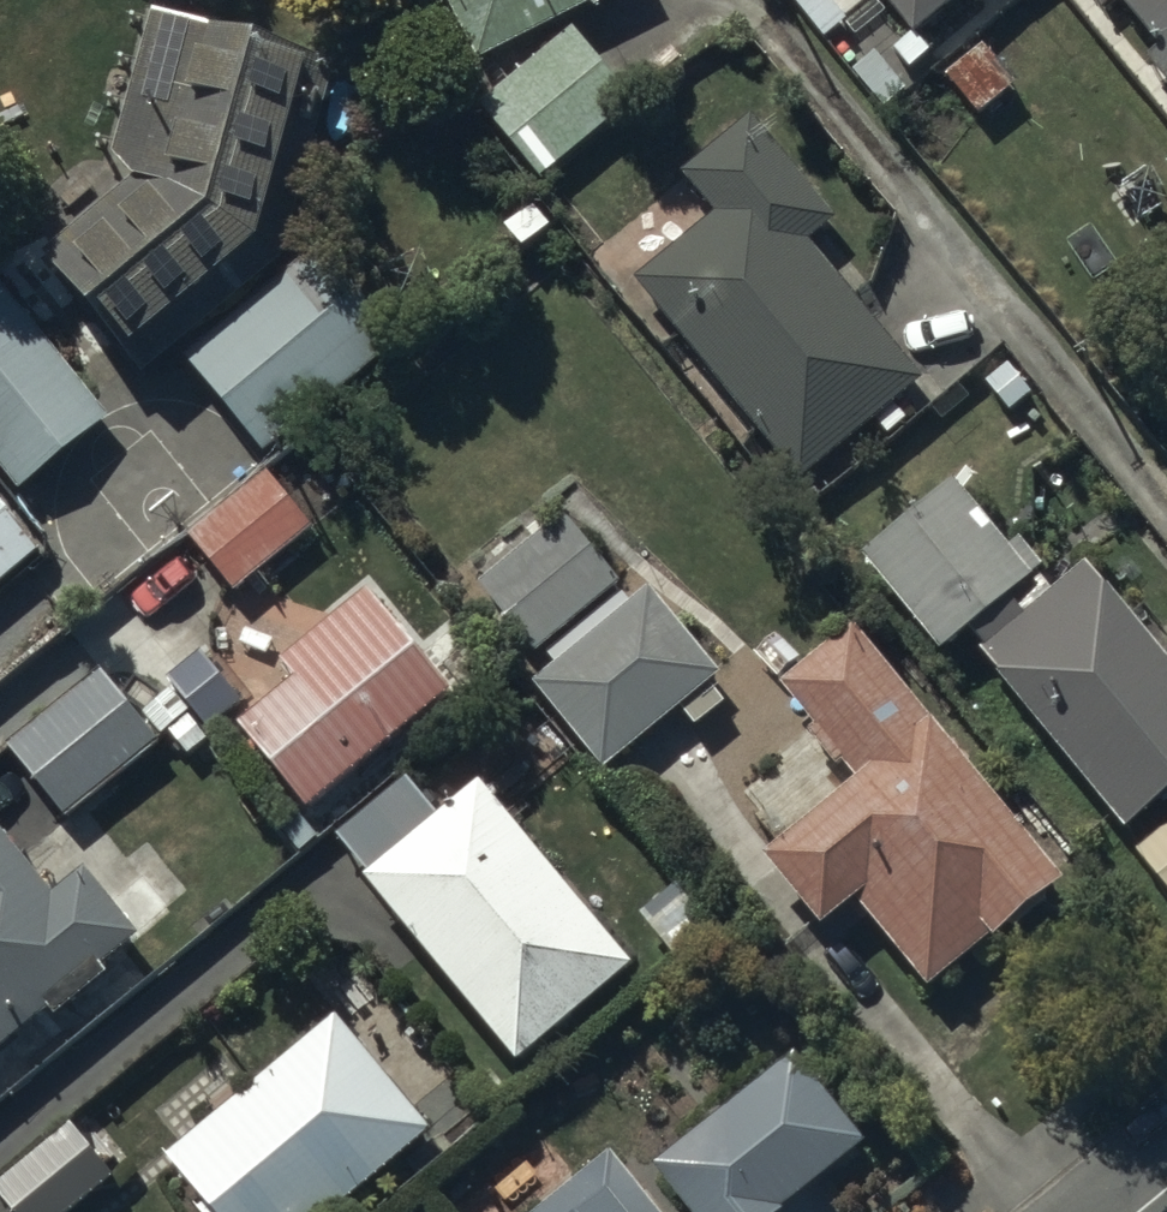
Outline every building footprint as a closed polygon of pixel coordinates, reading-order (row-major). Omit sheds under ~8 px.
[(474,60),(597,0),(445,0),(474,60)] [(823,35),(865,0),(794,0),(823,35)] [(912,30),(949,0),(887,0),(912,30)] [(1156,43),(1140,57),(1162,83),(1166,79),(1166,0),(1120,0),(1156,43)] [(331,61),(147,12),(110,152),(129,174),(35,255),(141,376),(279,255),(331,61)] [(630,102),(570,28),(481,100),(541,173),(630,102)] [(837,217),(747,116),(680,175),(713,211),(636,278),(642,285),(597,324),(651,384),(685,355),(799,484),(870,421),(884,437),(904,419),(894,407),(927,378),(807,243),(837,217)] [(397,344),(315,248),(187,356),(269,452),(397,344)] [(14,491),(110,416),(1,277),(0,277),(0,473),(14,491)] [(857,557),(936,648),(965,623),(983,644),(975,650),(1125,827),(1166,792),(1166,648),(1162,652),(1084,560),(1049,590),(1036,575),(1043,569),(1015,536),(1006,544),(950,478),(857,557)] [(0,504),(0,583),(38,553),(0,504)] [(618,582),(560,513),(549,523),(540,513),(470,572),(478,582),(474,585),(533,654),(618,582)] [(450,690),(364,585),(278,656),(294,675),(236,723),(306,808),(450,690)] [(716,672),(643,587),(530,683),(542,697),(531,707),(579,765),(589,756),(600,770),(716,672)] [(849,620),(776,681),(814,726),(803,734),(830,766),(840,758),(852,773),(757,852),(819,926),(853,898),(930,990),(1066,876),(849,620)] [(157,741),(96,670),(5,748),(67,819),(157,741)] [(630,966),(476,779),(444,806),(422,779),(412,788),(404,779),(337,833),(366,868),(359,874),(514,1062),(630,966)] [(1135,850),(1166,889),(1166,823),(1135,850)] [(48,1009),(55,1018),(108,976),(99,965),(138,934),(132,927),(169,898),(142,864),(103,895),(80,867),(49,893),(0,832),(0,1047),(48,1009)] [(331,1016),(162,1159),(202,1206),(196,1211),(331,1211),(428,1129),(331,1016)] [(790,1051),(746,1085),(749,1089),(653,1164),(691,1211),(780,1211),(783,1210),(779,1204),(860,1140),(790,1051)] [(0,1180),(0,1201),(10,1211),(70,1211),(114,1176),(68,1122),(0,1180)] [(610,1152),(533,1211),(657,1211),(610,1152)]
